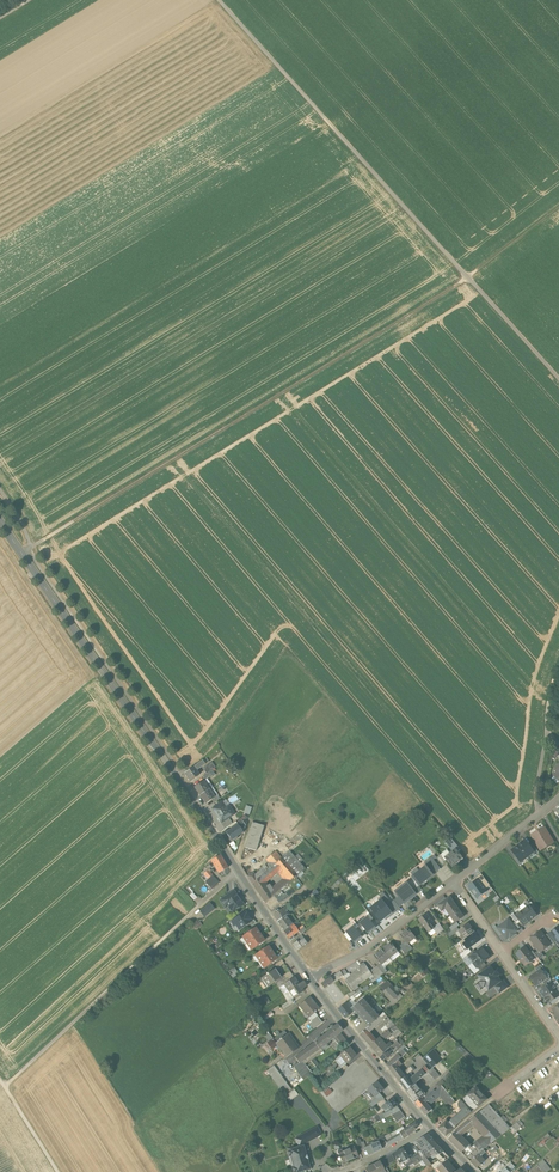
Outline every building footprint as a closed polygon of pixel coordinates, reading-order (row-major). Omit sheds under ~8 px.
[(202,760),(185,773),(190,781),(199,775),(196,770),(205,764),(202,760)] [(212,762),(203,768),(206,774),(209,772),(215,767),(212,762)] [(206,774),(203,776),(205,780),(212,775),(209,772),(206,774)] [(203,781),(194,787),(200,795),(208,789),(203,781)] [(208,789),(200,795),(206,803),(211,799),(214,797),(208,789)] [(222,802),(212,808),(222,822),(235,814),(230,807),(227,810),(222,802)] [(245,815),(236,821),(238,824),(241,830),(245,828),(246,823),(244,820),(247,818),(245,815)] [(252,822),(244,847),(256,851),(264,826),(252,822)] [(238,824),(226,832),(231,840),(243,832),(241,830),(238,824)] [(533,836),(541,848),(552,841),(545,829),(533,836)] [(298,833),(289,841),(294,847),(303,839),(298,833)] [(460,850),(450,837),(444,841),(452,852),(455,849),(457,852),(460,850)] [(529,846),(525,840),(518,845),(527,857),(534,852),(529,846)] [(538,851),(532,844),(529,846),(534,852),(535,853),(538,851)] [(527,857),(518,845),(511,850),(516,856),(521,862),(527,857)] [(452,852),(449,854),(451,856),(447,859),(452,866),(460,860),(459,859),(461,857),(457,852),(455,849),(452,852)] [(304,868),(289,851),(282,858),(297,875),(304,868)] [(275,852),(266,859),(269,863),(272,867),(275,865),(275,864),(281,858),(275,852)] [(220,855),(211,861),(214,866),(224,860),(220,855)] [(521,862),(516,856),(513,859),(519,866),(522,863),(521,862)] [(297,875),(282,858),(281,858),(275,864),(275,865),(280,870),(286,877),(290,881),(297,875)] [(427,866),(433,875),(441,869),(432,858),(425,863),(427,866)] [(224,860),(214,866),(219,873),(228,867),(224,860)] [(269,863),(255,875),(260,884),(264,882),(265,881),(280,870),(275,865),(272,867),(269,863)] [(433,875),(427,866),(412,877),(414,879),(419,886),(434,875),(433,875)] [(252,884),(255,888),(260,884),(255,875),(253,872),(247,876),(252,884)] [(482,874),(475,879),(476,880),(478,879),(486,889),(490,886),(482,874)] [(209,886),(216,879),(212,875),(210,877),(208,879),(205,881),(209,886)] [(286,877),(276,886),(280,890),(290,881),(286,877)] [(216,879),(209,886),(212,889),(219,882),(216,879)] [(335,888),(343,881),(341,879),(333,886),(335,888)] [(419,886),(414,879),(408,883),(416,894),(422,890),(419,886)] [(477,899),(487,891),(486,889),(478,879),(476,880),(472,883),(471,882),(467,886),(477,899)] [(267,885),(265,881),(264,882),(260,884),(255,888),(258,892),(267,885)] [(404,904),(417,894),(416,894),(408,883),(407,882),(395,892),(399,897),(404,904)] [(273,887),(271,888),(269,884),(267,885),(258,892),(265,903),(280,890),(276,886),(274,888),(273,887)] [(284,890),(267,903),(274,911),(290,897),(284,890)] [(234,891),(220,900),(225,907),(229,904),(233,910),(232,911),(232,912),(243,905),(234,891)] [(379,896),(382,899),(393,913),(385,919),(386,920),(401,909),(399,907),(394,900),(391,902),(383,892),(379,896)] [(436,908),(438,906),(445,900),(442,896),(433,904),(436,908)] [(404,904),(399,897),(394,900),(399,907),(404,904)] [(393,913),(382,899),(370,908),(381,922),(385,919),(393,913)] [(445,900),(438,906),(442,911),(445,908),(451,903),(448,899),(445,900)] [(529,905),(533,910),(536,908),(530,900),(527,902),(529,905)] [(451,903),(445,908),(450,915),(458,909),(453,902),(451,903)] [(215,909),(210,904),(201,911),(205,917),(215,909)] [(522,910),(530,921),(537,915),(533,910),(529,905),(522,910)] [(282,908),(273,915),(277,921),(285,916),(286,915),(287,915),(285,911),(287,910),(285,907),(284,907),(282,908)] [(458,909),(450,915),(455,923),(464,917),(458,909)] [(530,921),(522,910),(515,916),(520,922),(523,926),(530,921)] [(251,921),(249,919),(250,919),(247,914),(246,915),(245,912),(231,921),(233,927),(237,925),(240,929),(246,925),(251,921)] [(515,916),(513,913),(510,916),(515,922),(517,924),(520,922),(515,916)] [(426,914),(419,920),(425,928),(429,933),(433,929),(434,929),(433,928),(430,924),(432,922),(426,914)] [(277,921),(277,922),(283,931),(289,926),(291,924),(285,916),(277,921)] [(368,917),(360,923),(365,930),(368,934),(376,928),(371,921),(368,917)] [(251,921),(246,925),(249,928),(256,923),(254,919),(251,921)] [(512,924),(508,919),(503,924),(504,925),(498,930),(502,934),(506,940),(518,931),(517,930),(512,924)] [(296,920),(291,924),(289,926),(295,934),(298,931),(298,930),(297,929),(300,927),(296,920)] [(452,931),(457,927),(459,926),(457,922),(450,928),(452,931)] [(434,929),(433,929),(437,935),(444,930),(439,923),(433,928),(434,929)] [(459,930),(459,931),(464,939),(474,932),(468,924),(459,930)] [(300,927),(297,929),(298,930),(298,931),(300,933),(306,929),(302,925),(300,927)] [(499,936),(502,934),(498,930),(495,925),(492,928),(499,936)] [(295,934),(289,926),(283,931),(290,941),(294,938),(295,937),(294,935),(295,934)] [(362,937),(356,929),(354,926),(346,932),(346,933),(352,939),(354,943),(362,937)] [(459,931),(459,930),(457,927),(452,931),(447,934),(449,937),(459,931)] [(255,928),(243,937),(247,943),(260,934),(255,928)] [(409,929),(401,935),(406,942),(407,943),(408,943),(415,937),(409,929)] [(474,932),(464,939),(458,943),(464,951),(468,948),(480,940),(474,932)] [(544,936),(540,932),(531,939),(534,944),(533,946),(535,948),(537,948),(539,950),(540,952),(541,952),(547,947),(545,946),(549,943),(550,945),(550,944),(544,936)] [(554,943),(557,940),(551,932),(548,935),(553,942),(554,943)] [(260,934),(247,943),(251,949),(264,940),(260,934)] [(548,935),(547,934),(544,936),(550,944),(553,942),(548,935)] [(301,940),(299,938),(296,940),(297,941),(292,944),(297,951),(307,943),(305,939),(304,938),(301,940)] [(412,949),(408,943),(407,943),(406,942),(403,944),(409,952),(412,949)] [(398,951),(391,943),(383,949),(390,957),(398,951)] [(403,944),(400,947),(405,954),(409,952),(403,944)] [(268,946),(255,955),(260,961),(272,953),(268,946)] [(525,947),(516,954),(525,966),(528,964),(528,965),(530,965),(532,964),(532,962),(532,961),(534,959),(530,953),(525,947)] [(471,952),(468,948),(464,951),(460,954),(463,959),(467,955),(471,952)] [(482,948),(478,951),(476,953),(476,952),(469,958),(470,958),(471,957),(473,959),(471,960),(473,963),(487,951),(485,949),(484,950),(482,948)] [(383,949),(374,956),(380,963),(382,965),(391,958),(390,957),(383,949)] [(539,950),(535,953),(537,956),(539,960),(544,956),(541,952),(540,952),(539,950)] [(487,951),(473,963),(475,965),(476,964),(478,966),(477,967),(484,962),(483,962),(485,960),(486,961),(489,957),(488,955),(489,954),(487,951)] [(272,953),(260,961),(264,968),(277,959),(272,953)] [(282,960),(275,964),(278,968),(284,963),(282,960)] [(486,965),(484,962),(477,967),(479,970),(486,965)] [(382,965),(380,963),(377,966),(384,974),(387,971),(382,965)] [(365,965),(345,979),(354,991),(359,987),(357,985),(372,975),(370,972),(365,965)] [(384,974),(377,966),(375,968),(382,975),(384,974)] [(233,976),(239,973),(236,967),(230,970),(233,976)] [(382,975),(375,968),(370,972),(372,975),(376,980),(382,975)] [(494,973),(490,968),(479,976),(482,981),(481,982),(484,987),(485,986),(488,990),(494,986),(500,982),(497,977),(499,976),(496,971),(494,973)] [(275,969),(267,974),(266,974),(266,975),(261,978),(267,987),(281,977),(275,969)] [(537,972),(530,977),(536,986),(542,982),(547,978),(541,970),(537,972)] [(289,971),(283,975),(285,979),(287,978),(292,974),(289,971)] [(338,973),(327,979),(321,984),(324,988),(341,977),(338,973)] [(289,981),(284,984),(289,991),(298,984),(294,977),(289,981)] [(500,982),(494,986),(499,994),(508,988),(503,980),(500,982)] [(289,991),(293,997),(293,998),(299,994),(303,991),(302,989),(306,986),(302,981),(298,984),(289,991)] [(387,981),(378,987),(383,992),(386,989),(386,990),(392,985),(387,981)] [(542,990),(540,992),(544,998),(556,989),(557,989),(553,983),(548,986),(542,990)] [(400,994),(392,985),(386,990),(395,999),(400,994)] [(544,998),(548,1004),(550,1002),(558,997),(558,996),(558,993),(556,989),(544,998)] [(293,997),(287,1001),(290,1005),(301,997),(299,994),(293,998),(293,997)] [(361,1000),(356,994),(351,998),(355,1004),(361,1000)] [(319,1008),(310,996),(298,1005),(299,1006),(301,1004),(306,1010),(304,1012),(308,1018),(319,1008)] [(550,1002),(552,1005),(558,1000),(558,997),(550,1002)] [(371,1005),(364,998),(350,1009),(353,1012),(354,1011),(356,1010),(360,1015),(371,1005)] [(349,1007),(348,1008),(345,1005),(339,1009),(346,1018),(353,1012),(350,1009),(349,1007)] [(371,1005),(360,1015),(370,1026),(381,1016),(371,1005)] [(271,1012),(262,1018),(264,1021),(273,1015),(271,1012)] [(370,1026),(367,1029),(370,1033),(388,1017),(384,1013),(381,1016),(370,1026)] [(317,1016),(309,1022),(314,1029),(322,1022),(317,1016)] [(391,1021),(386,1026),(388,1030),(389,1029),(391,1028),(394,1024),(391,1021)] [(337,1024),(321,1037),(320,1035),(316,1038),(317,1040),(314,1042),(319,1049),(321,1047),(327,1043),(333,1038),(335,1036),(340,1032),(342,1030),(337,1024)] [(394,1024),(391,1028),(392,1029),(390,1030),(389,1029),(388,1030),(391,1033),(397,1027),(394,1024)] [(370,1033),(367,1029),(360,1035),(370,1046),(376,1040),(370,1033)] [(284,1031),(280,1034),(279,1032),(277,1034),(278,1036),(274,1039),(273,1039),(278,1045),(286,1057),(298,1049),(284,1031)] [(340,1032),(335,1036),(342,1044),(346,1040),(340,1032)] [(272,1050),(278,1045),(273,1039),(269,1033),(265,1036),(267,1040),(266,1043),(272,1050)] [(376,1040),(370,1046),(374,1050),(383,1042),(381,1040),(383,1039),(385,1038),(382,1035),(376,1040)] [(395,1038),(390,1043),(392,1046),(394,1045),(398,1041),(396,1039),(395,1038)] [(314,1042),(294,1057),(299,1062),(299,1063),(302,1061),(319,1049),(314,1042)] [(385,1045),(376,1053),(380,1057),(388,1048),(389,1049),(391,1047),(392,1046),(390,1043),(386,1046),(385,1045)] [(349,1047),(340,1055),(346,1063),(356,1055),(349,1047)] [(388,1048),(380,1057),(383,1061),(391,1054),(390,1053),(393,1050),(391,1047),(389,1049),(388,1048)] [(404,1050),(401,1047),(398,1050),(400,1053),(403,1056),(406,1053),(405,1051),(404,1050)] [(433,1050),(423,1058),(428,1064),(425,1066),(430,1071),(433,1068),(442,1061),(433,1050)] [(399,1060),(402,1064),(408,1059),(409,1056),(406,1053),(403,1056),(401,1057),(399,1060)] [(398,1054),(386,1065),(389,1068),(399,1060),(401,1057),(399,1054),(398,1054)] [(344,1064),(345,1065),(346,1063),(340,1055),(334,1060),(339,1066),(336,1069),(337,1070),(344,1064)] [(399,1060),(389,1068),(397,1078),(403,1073),(398,1067),(402,1064),(399,1060)] [(299,1063),(299,1062),(293,1067),(303,1080),(312,1073),(302,1061),(299,1063)] [(344,1064),(337,1070),(340,1073),(347,1067),(345,1065),(344,1064)] [(274,1066),(267,1070),(285,1095),(291,1090),(274,1066)] [(405,1077),(400,1082),(407,1091),(415,1085),(414,1084),(415,1083),(423,1077),(426,1074),(430,1071),(425,1066),(410,1079),(407,1075),(414,1070),(410,1066),(403,1073),(405,1077)] [(426,1074),(423,1077),(429,1085),(440,1077),(433,1068),(430,1071),(426,1074)] [(403,1073),(397,1078),(400,1082),(405,1077),(403,1073)] [(442,1079),(435,1085),(439,1089),(442,1086),(445,1083),(442,1079)] [(377,1081),(368,1089),(375,1097),(384,1090),(377,1081)] [(415,1083),(414,1084),(415,1085),(407,1091),(416,1103),(422,1098),(424,1095),(415,1083)] [(432,1088),(425,1094),(427,1096),(434,1090),(435,1092),(439,1089),(435,1085),(432,1088)] [(455,1101),(442,1086),(439,1089),(435,1092),(439,1096),(443,1101),(449,1107),(455,1101)] [(487,1099),(476,1088),(468,1095),(479,1106),(487,1099)] [(434,1090),(427,1096),(428,1098),(424,1101),(426,1103),(429,1105),(439,1096),(435,1092),(434,1090)] [(550,1097),(553,1102),(558,1098),(558,1091),(550,1097)] [(422,1098),(416,1103),(421,1108),(426,1103),(424,1101),(428,1098),(427,1096),(425,1094),(424,1095),(422,1098)] [(462,1100),(450,1110),(453,1113),(454,1112),(458,1116),(454,1119),(459,1123),(468,1115),(479,1106),(468,1095),(462,1100)] [(382,1100),(379,1096),(369,1104),(372,1107),(382,1100)] [(392,1098),(385,1103),(382,1106),(385,1110),(386,1108),(387,1109),(389,1108),(389,1109),(391,1111),(397,1106),(398,1105),(392,1098)] [(448,1108),(450,1110),(462,1100),(459,1098),(455,1101),(449,1107),(448,1108)] [(429,1106),(423,1111),(430,1119),(434,1116),(432,1114),(435,1111),(439,1116),(448,1108),(449,1107),(443,1101),(432,1110),(429,1106)] [(426,1103),(421,1108),(423,1111),(429,1106),(429,1105),(426,1103)] [(501,1118),(489,1105),(479,1112),(501,1136),(510,1128),(505,1123),(501,1118)] [(389,1109),(383,1113),(386,1117),(393,1113),(391,1111),(389,1109)] [(400,1110),(392,1115),(397,1123),(404,1117),(400,1110)] [(501,1136),(479,1112),(469,1119),(474,1124),(485,1136),(492,1143),(501,1136)] [(449,1124),(446,1121),(438,1128),(446,1136),(459,1124),(459,1123),(454,1119),(454,1118),(450,1121),(451,1122),(449,1124)] [(469,1119),(456,1131),(459,1134),(462,1132),(463,1134),(474,1124),(469,1119)] [(416,1122),(405,1130),(408,1135),(415,1129),(418,1124),(416,1122)] [(517,1122),(510,1128),(515,1133),(521,1127),(517,1122)] [(317,1127),(295,1139),(299,1146),(300,1146),(300,1147),(303,1146),(302,1144),(321,1134),(317,1127)] [(404,1128),(396,1133),(397,1135),(400,1133),(403,1138),(407,1137),(408,1135),(405,1130),(404,1128)] [(459,1134),(456,1131),(455,1131),(455,1132),(448,1138),(461,1152),(469,1145),(463,1138),(464,1137),(461,1134),(460,1135),(459,1134)] [(397,1135),(390,1139),(386,1141),(388,1146),(403,1138),(400,1133),(397,1135)] [(435,1142),(428,1134),(422,1138),(426,1145),(427,1146),(435,1142)] [(539,1144),(543,1147),(551,1138),(547,1134),(539,1144)] [(485,1136),(474,1145),(480,1152),(483,1150),(486,1147),(492,1143),(485,1136)] [(422,1138),(417,1141),(419,1143),(421,1148),(425,1146),(426,1145),(422,1138)] [(363,1147),(362,1147),(363,1149),(364,1151),(366,1151),(368,1155),(383,1148),(381,1144),(379,1141),(379,1142),(363,1147)] [(427,1146),(425,1149),(428,1152),(429,1152),(438,1146),(435,1142),(427,1146)] [(414,1146),(419,1153),(423,1150),(421,1148),(419,1143),(414,1146)] [(343,1163),(338,1151),(339,1151),(338,1149),(339,1149),(337,1144),(333,1145),(334,1151),(338,1165),(343,1163)] [(472,1146),(471,1147),(469,1145),(461,1152),(471,1161),(480,1152),(474,1145),(472,1146)] [(290,1150),(291,1150),(292,1154),(291,1155),(295,1167),(296,1167),(297,1171),(296,1171),(309,1168),(308,1163),(305,1152),(304,1152),(303,1146),(300,1147),(290,1150)] [(445,1153),(438,1146),(429,1152),(432,1155),(436,1159),(445,1153)] [(353,1147),(342,1151),(342,1150),(339,1151),(338,1151),(343,1163),(358,1156),(356,1153),(358,1152),(356,1148),(354,1149),(353,1147)] [(488,1150),(486,1147),(483,1150),(480,1152),(471,1161),(477,1168),(487,1159),(483,1155),(488,1150)] [(404,1148),(394,1153),(397,1159),(401,1156),(405,1162),(410,1159),(404,1148)] [(419,1153),(410,1159),(411,1161),(412,1163),(417,1160),(421,1157),(424,1155),(428,1152),(425,1149),(423,1150),(419,1153)] [(445,1153),(436,1159),(438,1161),(441,1164),(446,1161),(450,1158),(445,1153)] [(392,1155),(384,1159),(387,1165),(395,1161),(392,1155)] [(427,1159),(424,1155),(421,1157),(427,1165),(430,1163),(427,1159)] [(427,1165),(421,1157),(417,1160),(420,1163),(424,1168),(427,1165)] [(409,1171),(420,1163),(417,1160),(412,1163),(406,1167),(409,1171)] [(543,1160),(540,1163),(547,1171),(548,1171),(551,1169),(543,1160)] [(374,1165),(378,1171),(380,1171),(381,1171),(384,1169),(379,1161),(374,1165)] [(436,1163),(432,1166),(433,1167),(435,1170),(436,1169),(441,1164),(438,1161),(436,1163)] [(446,1161),(441,1164),(436,1169),(438,1171),(455,1171),(446,1161)] [(509,1171),(511,1171),(513,1169),(515,1167),(511,1163),(506,1168),(509,1171)] [(540,1163),(537,1165),(542,1170),(543,1171),(547,1171),(540,1163)]
